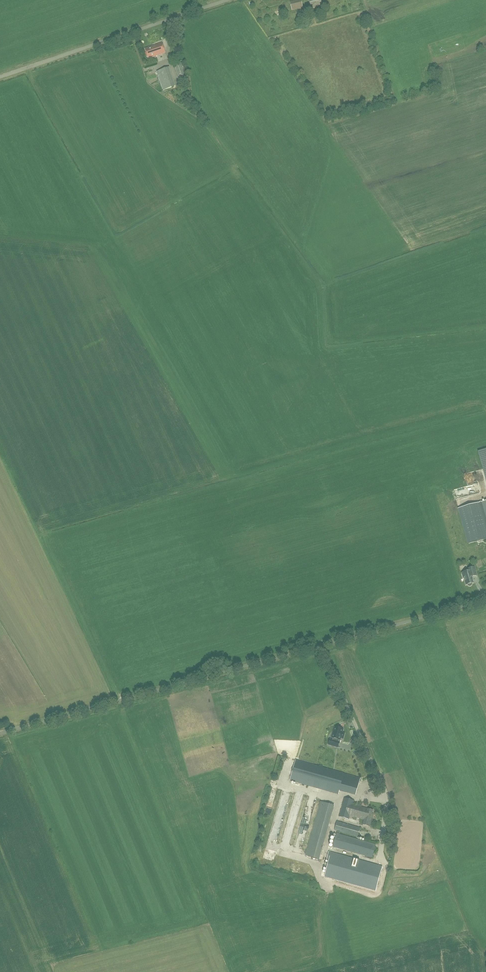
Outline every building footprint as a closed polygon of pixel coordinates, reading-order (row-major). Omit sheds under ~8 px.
[(302,8),(300,0),(296,0),(290,2),(292,10),(302,8)] [(322,5),(320,0),(309,0),(311,8),(322,5)] [(148,59),(165,53),(162,43),(145,49),(148,59)] [(179,77),(186,74),(182,62),(175,65),(179,77)] [(163,91),(176,86),(169,67),(157,71),(163,91)] [(458,509),(468,544),(485,539),(485,501),(458,509)] [(473,583),(472,577),(477,575),(475,568),(467,570),(468,572),(462,573),(463,579),(464,578),(466,585),(468,584),(468,585),(469,586),(470,586),(471,585),(472,585),(472,584),(472,583),(473,583)] [(343,739),(345,733),(343,732),(344,729),(334,726),(331,738),(333,738),(333,739),(330,739),(328,745),(338,748),(340,742),(339,741),(340,740),(341,738),(343,739)] [(356,794),(360,778),(303,762),(296,760),(290,780),(339,794),(340,790),(347,792),(356,794)] [(358,806),(353,804),(354,800),(344,798),(342,806),(342,809),(341,809),(339,817),(349,819),(349,816),(353,817),(352,821),(356,822),(357,817),(364,819),(363,824),(370,826),(371,821),(370,821),(373,810),(361,807),(362,803),(359,802),(358,806)] [(306,857),(320,861),(335,807),(331,807),(332,804),(321,801),(306,857)] [(357,836),(360,828),(337,821),(334,830),(337,831),(333,846),(372,857),(376,844),(339,834),(340,832),(357,836)] [(382,866),(331,852),(324,877),(376,891),(382,866)] [(295,867),(296,862),(292,862),(291,873),(300,874),(300,867),(295,867)]
